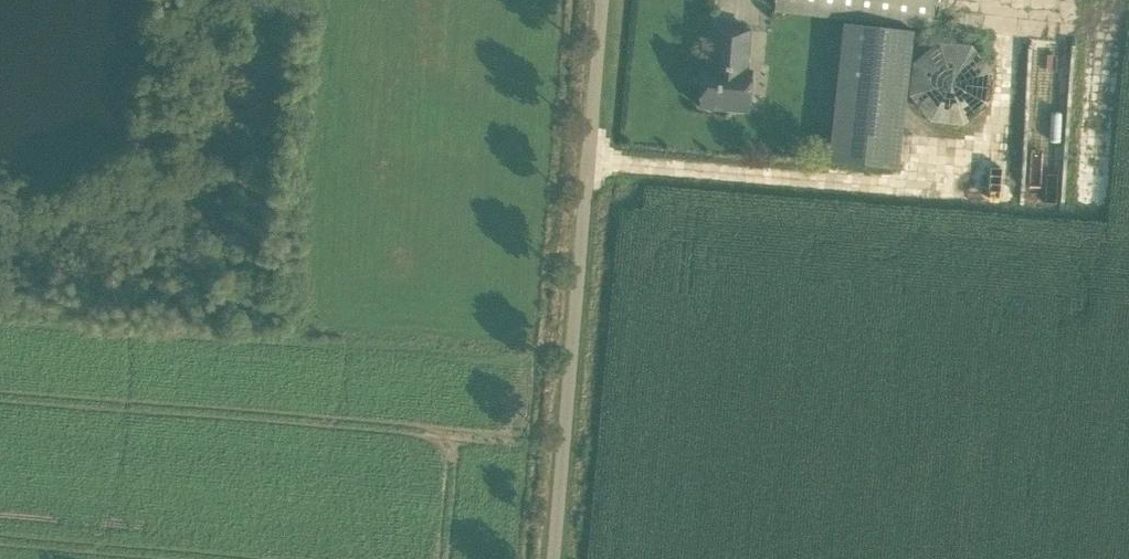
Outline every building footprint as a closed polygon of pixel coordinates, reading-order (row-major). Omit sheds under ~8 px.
[(774,12),(931,30),(934,0),(775,0),(774,12)] [(750,30),(715,27),(711,67),(703,67),(700,107),(750,111),(753,71),(747,70),(750,30)] [(1020,202),(1068,205),(1078,41),(1030,39),(1022,173),(1010,172),(1009,189),(1021,190),(1020,202)] [(993,71),(972,45),(939,41),(913,62),(909,96),(930,122),(963,125),(989,104),(993,71)]
